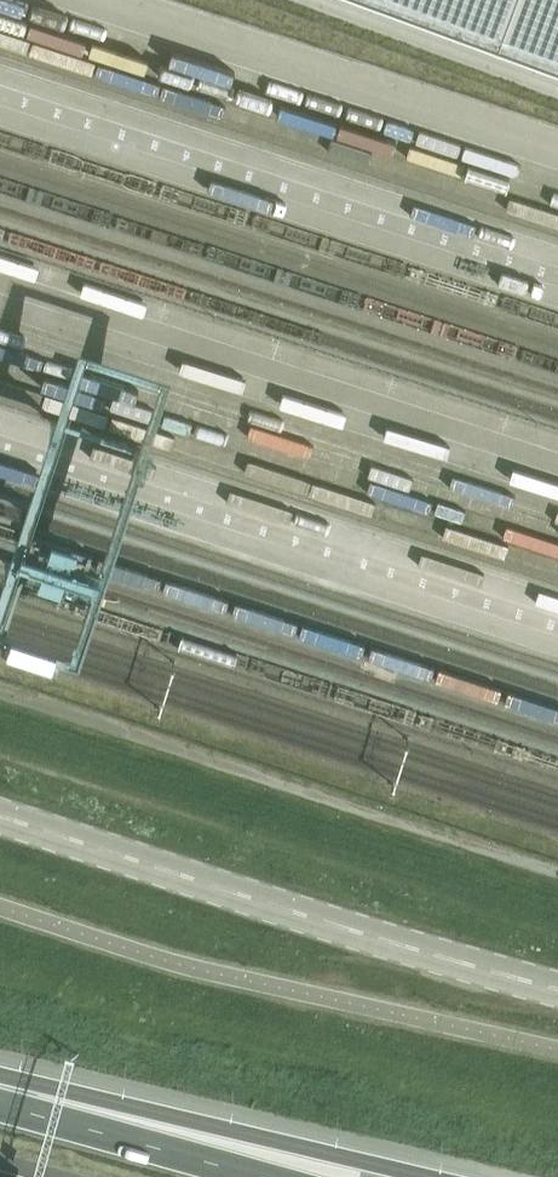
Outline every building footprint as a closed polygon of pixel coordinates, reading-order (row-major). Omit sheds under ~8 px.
[(453,19),(465,24),(493,34),(499,36),(501,37),(536,50),(548,54),(557,58),(557,0),(400,0),(453,19)]
